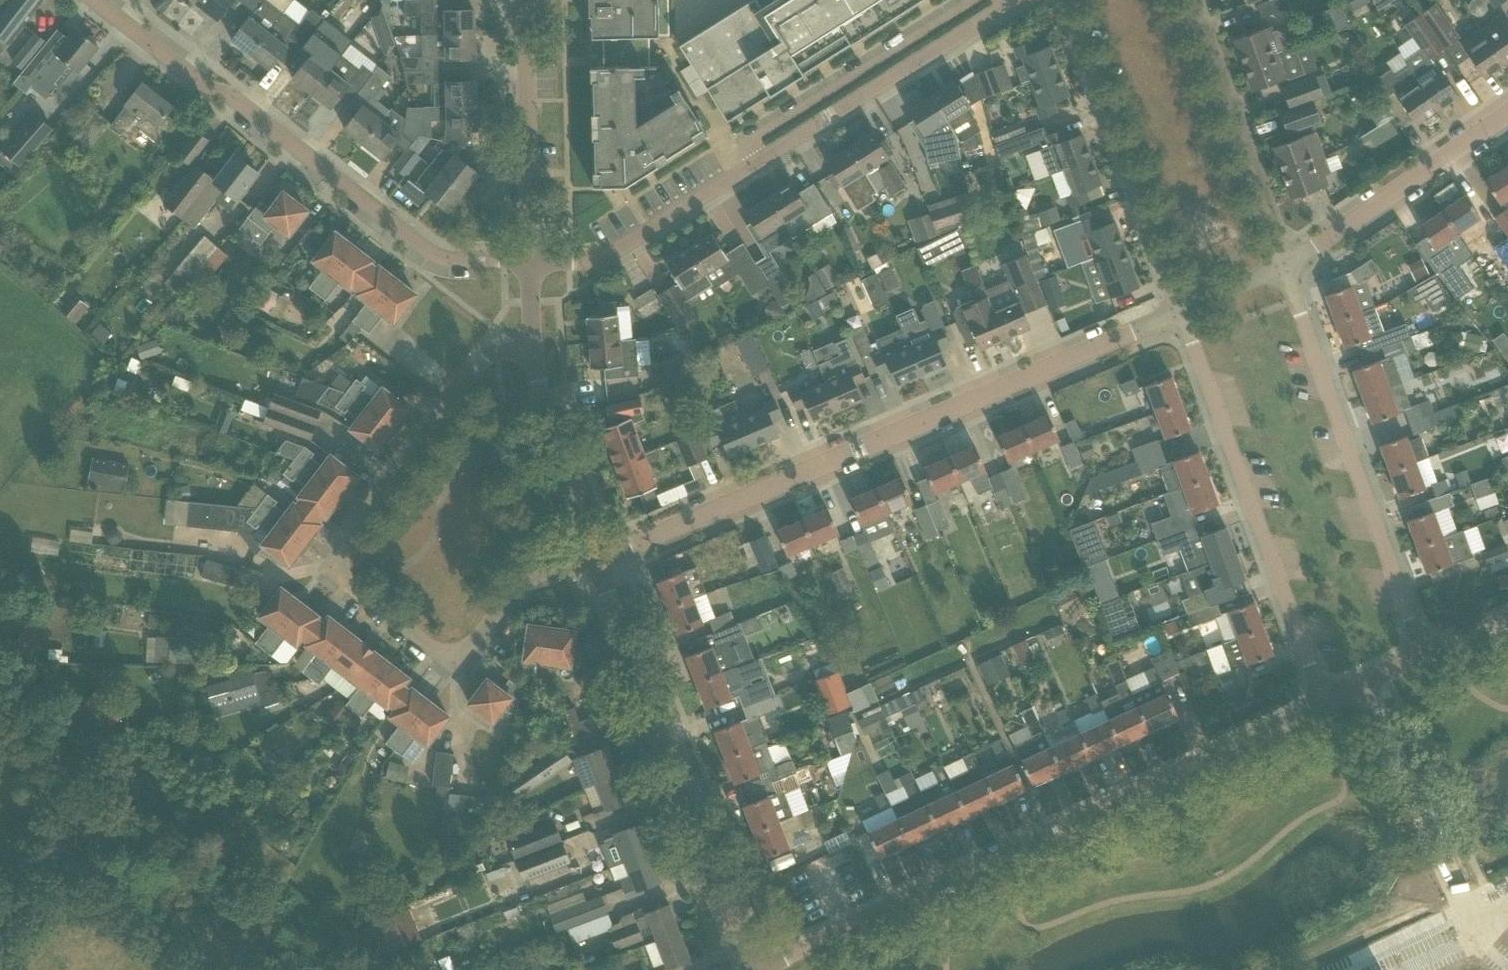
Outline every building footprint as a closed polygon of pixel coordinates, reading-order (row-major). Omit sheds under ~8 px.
[(8,43),(9,44),(24,25),(43,0),(10,0),(3,8),(0,5),(0,37),(8,43)] [(218,19),(232,0),(197,0),(196,1),(218,19)] [(252,14),(232,40),(250,55),(284,13),(268,0),(248,0),(243,6),(252,14)] [(389,0),(380,0),(382,6),(386,18),(391,16),(389,3),(389,0)] [(433,35),(475,33),(474,10),(434,12),(433,0),(405,0),(405,16),(425,16),(425,20),(433,20),(433,35)] [(589,16),(590,38),(602,38),(603,68),(592,68),(590,68),(593,187),(616,186),(705,133),(665,66),(655,67),(652,37),(670,37),(669,36),(669,0),(589,0),(589,16)] [(727,122),(804,74),(882,25),(922,0),(751,0),(679,45),(727,122)] [(1371,2),(1370,0),(1341,0),(1348,13),(1371,2)] [(1268,1),(1256,5),(1261,17),(1272,13),(1268,1)] [(1321,12),(1330,34),(1350,27),(1342,5),(1321,12)] [(1420,15),(1443,48),(1457,38),(1435,5),(1420,15)] [(382,6),(372,18),(377,33),(390,29),(386,18),(382,6)] [(269,70),(291,42),(300,49),(324,19),(312,9),(300,24),(285,12),(284,13),(250,55),(269,70)] [(1456,66),(1420,15),(1406,25),(1422,47),(1430,57),(1434,62),(1443,75),(1456,66)] [(1504,63),(1507,60),(1507,24),(1502,15),(1481,30),(1504,63)] [(310,57),(293,78),(297,81),(295,84),(306,93),(308,90),(313,94),(342,56),(341,55),(351,44),(351,43),(350,42),(349,43),(334,30),(335,28),(324,19),(300,49),(310,57)] [(1234,40),(1243,65),(1271,55),(1272,55),(1284,51),(1288,50),(1282,35),(1275,31),(1272,32),(1270,27),(1234,40)] [(22,70),(12,82),(25,93),(31,84),(48,98),(56,88),(53,85),(69,65),(78,72),(98,47),(76,29),(69,39),(57,29),(46,42),(22,70)] [(1460,44),(1483,77),(1504,63),(1481,30),(1460,44)] [(35,33),(12,61),(22,70),(46,42),(35,33)] [(422,57),(419,57),(419,72),(435,71),(434,60),(476,58),(475,34),(434,36),(434,56),(422,57)] [(1016,68),(1021,83),(1031,80),(1032,82),(1059,71),(1050,46),(1034,52),(1030,42),(1014,48),(1018,58),(1023,57),(1025,65),(1016,68)] [(1430,57),(1422,47),(1404,60),(1407,67),(1410,72),(1411,73),(1436,110),(1457,96),(1433,63),(1430,57)] [(1243,65),(1253,91),(1302,73),(1295,54),(1293,48),(1288,50),(1284,51),(1272,55),(1271,55),(1243,65)] [(313,94),(331,108),(343,93),(352,101),(373,73),(363,65),(360,69),(342,56),(313,94)] [(345,129),(364,144),(389,111),(373,98),(381,88),(391,76),(379,66),(373,73),(352,101),(344,110),(345,110),(351,103),(360,110),(345,129)] [(1394,92),(1416,124),(1436,110),(1411,73),(1407,67),(1395,76),(1390,69),(1378,77),(1383,89),(1388,96),(1394,92)] [(977,74),(986,98),(1002,92),(993,68),(977,74)] [(419,72),(404,72),(407,84),(434,83),(435,83),(435,71),(419,72)] [(1036,108),(1040,119),(1056,112),(1052,103),(1068,97),(1059,71),(1032,82),(1041,106),(1036,108)] [(956,82),(932,97),(947,120),(951,126),(970,114),(966,108),(974,102),(982,97),(973,75),(961,83),(965,90),(962,92),(956,82)] [(1289,110),(1314,101),(1323,98),(1315,75),(1281,87),(1289,110)] [(476,82),(445,83),(446,106),(476,105),(476,82)] [(137,126),(159,144),(176,122),(166,115),(173,106),(143,83),(111,125),(128,138),(137,126)] [(932,97),(909,112),(915,121),(910,124),(919,138),(926,150),(928,164),(960,158),(956,136),(951,126),(947,120),(932,97)] [(988,99),(986,103),(988,109),(993,112),(998,109),(1001,105),(999,99),(994,97),(988,99)] [(1280,113),(1287,134),(1321,122),(1314,101),(1289,110),(1280,113)] [(413,107),(418,135),(425,121),(446,121),(446,131),(477,130),(476,105),(446,106),(435,106),(413,107)] [(364,144),(382,159),(404,132),(414,140),(418,135),(413,107),(408,107),(405,119),(392,108),(389,111),(364,144)] [(9,167),(14,172),(20,166),(53,128),(35,112),(32,116),(4,150),(16,160),(15,160),(9,167)] [(71,142),(85,153),(109,122),(95,112),(71,142)] [(992,132),(996,144),(1027,133),(1022,120),(992,132)] [(1371,140),(1375,146),(1398,133),(1390,120),(1361,137),(1365,143),(1371,140)] [(1043,128),(995,145),(1000,158),(1039,144),(1041,149),(1050,146),(1046,136),(1043,128)] [(1039,151),(1048,176),(1063,170),(1063,171),(1091,160),(1082,134),(1066,140),(1062,130),(1046,136),(1050,146),(1041,149),(1041,150),(1039,151)] [(180,155),(190,164),(207,141),(196,133),(184,149),(180,155)] [(1273,147),(1282,173),(1323,158),(1314,133),(1273,147)] [(893,194),(895,197),(905,191),(902,188),(905,186),(887,158),(893,154),(884,141),(880,144),(874,134),(850,148),(865,172),(878,192),(886,187),(891,195),(893,194)] [(440,152),(430,165),(440,174),(463,192),(478,173),(461,160),(448,149),(453,143),(439,140),(433,147),(440,152)] [(393,167),(406,177),(421,158),(408,148),(393,167)] [(828,175),(837,189),(865,172),(850,148),(826,163),(832,173),(828,175)] [(224,189),(238,199),(258,173),(235,155),(214,181),(217,183),(215,186),(209,183),(206,186),(219,196),(224,189)] [(1282,173),(1291,199),(1328,186),(1323,174),(1329,173),(1323,158),(1282,173)] [(1068,196),(1072,207),(1088,201),(1085,191),(1101,185),(1091,160),(1063,171),(1073,194),(1068,196)] [(183,219),(194,228),(219,196),(206,186),(209,183),(215,186),(217,183),(214,181),(194,165),(172,194),(177,197),(168,208),(183,220),(183,219)] [(415,184),(448,211),(463,192),(440,174),(430,165),(415,184)] [(925,192),(943,186),(937,165),(919,170),(925,192)] [(990,187),(984,189),(987,201),(1008,195),(1000,166),(986,170),(990,187)] [(1507,166),(1484,182),(1504,211),(1495,217),(1507,236),(1507,168),(1507,166)] [(784,223),(793,237),(821,219),(803,191),(798,194),(792,184),(769,199),(784,223)] [(1016,211),(1023,235),(1034,231),(1034,232),(1041,230),(1036,213),(1029,215),(1028,211),(1026,209),(1035,188),(1018,189),(1015,196),(1026,209),(1016,211)] [(276,225),(289,235),(307,211),(291,199),(285,195),(281,200),(279,198),(271,210),(260,201),(239,229),(260,245),(276,225)] [(1464,196),(1441,212),(1457,234),(1479,218),(1464,196)] [(968,198),(928,211),(929,213),(934,229),(974,216),(970,205),(968,198)] [(747,226),(765,254),(770,251),(793,237),(784,223),(769,199),(745,213),(751,223),(747,226)] [(1007,200),(1000,211),(1010,217),(1017,206),(1007,200)] [(1055,206),(1038,213),(1043,226),(1060,219),(1055,206)] [(1420,244),(1418,245),(1430,262),(1437,273),(1439,272),(1440,273),(1457,300),(1474,288),(1459,266),(1473,256),(1458,235),(1441,212),(1419,228),(1427,239),(1420,244)] [(918,230),(911,232),(915,242),(936,235),(934,229),(929,213),(914,218),(918,230)] [(1078,236),(1087,260),(1096,257),(1123,247),(1114,222),(1098,227),(1094,217),(1078,224),(1082,235),(1078,236)] [(958,228),(938,238),(915,249),(924,267),(946,256),(967,246),(958,228)] [(10,240),(0,231),(0,251),(10,240)] [(1028,253),(1036,279),(1047,276),(1034,232),(1034,231),(1023,235),(1028,253)] [(309,288),(318,294),(356,244),(349,238),(347,241),(336,233),(314,261),(324,269),(309,288)] [(713,234),(689,249),(712,284),(736,269),(739,267),(756,294),(769,285),(764,278),(757,265),(744,243),(730,252),(725,254),(713,234)] [(165,282),(178,294),(191,278),(191,279),(218,247),(205,235),(165,282)] [(1494,246),(1507,267),(1507,237),(1494,246)] [(356,244),(318,294),(326,300),(341,281),(350,289),(351,288),(371,262),(372,261),(361,253),(364,250),(356,244)] [(1096,257),(1111,298),(1138,288),(1123,247),(1096,257)] [(678,284),(659,295),(669,312),(670,314),(678,327),(696,317),(690,308),(686,300),(712,284),(689,249),(665,263),(678,284)] [(767,258),(756,264),(769,285),(773,293),(789,284),(770,251),(765,254),(767,258)] [(1007,277),(985,287),(994,310),(994,311),(1006,338),(1030,327),(1024,314),(1046,304),(1035,279),(1036,279),(1028,253),(1002,264),(1007,277)] [(1326,295),(1335,321),(1374,307),(1375,307),(1365,280),(1379,271),(1371,259),(1351,273),(1358,283),(1326,295)] [(1421,259),(1407,265),(1416,282),(1429,276),(1421,259)] [(367,302),(353,321),(361,327),(400,277),(392,272),(390,275),(379,266),(378,267),(358,293),(358,294),(367,302)] [(878,273),(886,291),(900,285),(891,267),(878,273)] [(201,268),(191,279),(201,287),(210,276),(201,268)] [(832,269),(819,276),(826,289),(839,282),(832,269)] [(862,280),(875,309),(890,302),(877,273),(862,280)] [(1425,298),(1432,312),(1451,301),(1435,274),(1406,291),(1414,304),(1425,298)] [(1056,275),(1040,280),(1049,310),(1051,309),(1065,304),(1056,276),(1056,275)] [(361,327),(369,334),(384,315),(394,322),(416,294),(405,286),(407,283),(400,277),(361,327)] [(955,308),(954,313),(954,314),(968,346),(977,341),(980,349),(1006,338),(994,311),(994,310),(985,287),(982,281),(968,287),(973,300),(955,308)] [(254,304),(270,313),(280,295),(264,286),(254,304)] [(649,289),(637,297),(649,315),(661,307),(662,306),(650,288),(649,289)] [(833,291),(820,298),(825,308),(838,302),(833,291)] [(76,295),(62,311),(76,323),(90,307),(76,295)] [(817,299),(805,305),(812,320),(824,315),(817,299)] [(767,320),(772,321),(782,317),(784,313),(778,301),(772,300),(766,309),(767,320)] [(901,330),(909,347),(910,347),(921,374),(946,363),(940,348),(950,344),(945,332),(947,332),(933,300),(923,305),(921,309),(925,320),(901,330)] [(587,317),(589,343),(620,340),(616,304),(598,305),(599,316),(587,317)] [(1407,324),(1383,333),(1381,327),(1374,307),(1335,321),(1345,348),(1378,335),(1382,347),(1412,336),(1407,324)] [(353,321),(340,337),(349,344),(361,327),(353,321)] [(852,330),(863,358),(874,353),(863,326),(852,330)] [(1466,332),(1463,348),(1479,352),(1482,336),(1466,332)] [(735,341),(752,375),(769,367),(752,333),(735,341)] [(1353,370),(1363,396),(1387,388),(1401,383),(1392,358),(1416,349),(1412,336),(1382,347),(1386,359),(1378,362),(1353,370)] [(825,383),(837,410),(862,399),(855,384),(865,380),(859,364),(847,338),(834,344),(839,355),(817,365),(825,383)] [(639,376),(636,339),(589,343),(592,369),(604,368),(605,379),(639,376)] [(139,346),(136,347),(141,359),(143,358),(161,352),(157,340),(139,346)] [(890,368),(896,384),(921,374),(910,347),(886,357),(885,353),(874,358),(880,372),(890,368)] [(661,364),(669,377),(696,362),(688,348),(661,364)] [(799,353),(811,379),(820,375),(809,349),(799,353)] [(133,358),(128,369),(137,373),(141,362),(133,358)] [(701,364),(683,374),(691,388),(709,378),(701,364)] [(330,385),(329,386),(346,392),(353,383),(346,378),(339,373),(330,385)] [(1171,377),(1146,386),(1155,412),(1180,403),(1171,377)] [(1134,378),(1121,384),(1127,397),(1139,391),(1134,378)] [(346,392),(396,431),(402,424),(399,422),(409,409),(383,388),(375,399),(363,390),(366,386),(356,379),(353,383),(346,392)] [(806,405),(812,421),(837,410),(825,383),(802,394),(800,389),(789,394),(796,410),(806,405)] [(351,429),(378,450),(388,437),(390,439),(396,431),(346,392),(329,386),(316,403),(334,409),(335,406),(345,414),(348,410),(359,419),(351,429)] [(1363,396),(1372,422),(1397,414),(1387,388),(1363,396)] [(1491,396),(1496,408),(1507,403),(1502,391),(1491,396)] [(269,408),(316,425),(321,410),(275,393),(269,408)] [(610,426),(602,429),(606,439),(615,463),(643,453),(633,423),(643,419),(642,413),(643,413),(640,398),(605,406),(610,426)] [(733,401),(753,446),(778,435),(771,419),(781,415),(774,400),(764,404),(766,408),(742,418),(735,400),(733,401)] [(721,441),(728,457),(753,446),(733,401),(719,407),(727,425),(717,429),(716,425),(705,430),(706,431),(698,434),(704,448),(721,441)] [(669,409),(667,410),(679,439),(697,431),(684,402),(669,409)] [(1156,413),(1165,438),(1190,429),(1180,403),(1155,412),(1156,413)] [(1405,410),(1410,423),(1423,417),(1418,404),(1405,410)] [(1410,423),(1415,435),(1428,430),(1428,429),(1456,418),(1452,406),(1423,417),(1410,423)] [(263,423),(310,441),(316,425),(269,408),(263,423)] [(1022,425),(1033,450),(1058,439),(1048,415),(1022,425)] [(1065,423),(1073,442),(1084,438),(1075,419),(1065,423)] [(997,436),(1007,461),(1033,450),(1022,425),(997,436)] [(679,439),(676,441),(687,465),(688,467),(708,457),(704,448),(698,434),(697,431),(679,439)] [(1390,472),(1414,463),(1429,458),(1422,438),(1407,443),(1405,437),(1380,446),(1390,472)] [(294,460),(344,499),(350,491),(348,489),(357,476),(331,456),(323,466),(311,457),(314,454),(305,446),(285,439),(275,453),(285,457),(294,460)] [(1158,440),(1132,449),(1137,461),(1162,452),(1158,440)] [(1061,448),(1071,469),(1083,464),(1073,442),(1061,448)] [(1090,442),(1077,447),(1083,460),(1095,454),(1090,442)] [(992,489),(1002,510),(1014,504),(1001,473),(989,478),(985,471),(975,446),(949,457),(960,481),(971,477),(978,495),(992,489)] [(643,453),(615,463),(628,498),(655,488),(648,465),(656,462),(660,455),(657,448),(643,453)] [(1162,452),(1137,461),(1141,475),(1160,468),(1167,465),(1167,464),(1162,452)] [(1169,492),(1169,493),(1208,478),(1198,452),(1167,464),(1167,465),(1160,468),(1169,492)] [(923,468),(934,492),(960,481),(949,457),(923,468)] [(89,483),(125,490),(130,464),(94,458),(89,483)] [(1414,463),(1390,472),(1400,497),(1424,489),(1431,486),(1437,484),(1428,458),(1414,463)] [(294,460),(284,474),(285,475),(293,481),(296,477),(307,486),(299,497),(300,497),(298,501),(322,520),(325,516),(326,517),(336,504),(338,506),(344,499),(294,460)] [(1083,497),(1141,475),(1137,461),(1089,478),(1083,497)] [(1012,468),(1001,473),(1014,503),(1025,498),(1012,468)] [(1466,470),(1455,474),(1461,489),(1471,485),(1472,484),(1466,470)] [(700,477),(683,484),(688,496),(705,489),(700,477)] [(875,489),(886,513),(911,502),(901,478),(875,489)] [(1151,524),(1157,540),(1190,527),(1186,516),(1218,505),(1208,478),(1169,493),(1169,492),(1163,494),(1172,517),(1151,524)] [(1471,485),(1476,499),(1496,492),(1490,478),(1472,484),(1471,485)] [(1431,486),(1436,497),(1451,492),(1445,480),(1431,486)] [(189,485),(178,487),(179,500),(191,498),(189,485)] [(850,500),(860,524),(886,513),(875,489),(850,500)] [(1435,497),(1440,511),(1454,506),(1449,493),(1435,497)] [(268,494),(257,508),(307,547),(313,539),(311,537),(321,524),(320,523),(322,520),(298,501),(295,505),(294,504),(286,514),(274,505),(277,502),(268,494)] [(186,526),(238,532),(241,507),(237,507),(177,500),(175,524),(186,525),(186,526)] [(938,500),(926,505),(938,531),(950,526),(938,500)] [(926,505),(914,511),(927,540),(939,535),(938,531),(926,505)] [(263,544),(289,565),(299,552),(302,554),(307,547),(257,508),(247,522),(256,529),(259,525),(270,534),(263,544)] [(801,520),(812,544),(837,533),(827,509),(801,520)] [(1407,521),(1417,547),(1444,537),(1434,511),(1407,521)] [(1118,513),(1106,517),(1110,527),(1121,522),(1118,513)] [(1497,524),(1506,544),(1507,543),(1507,533),(1503,522),(1501,518),(1500,518),(1497,524)] [(776,531),(786,555),(812,544),(801,520),(776,531)] [(1070,530),(1084,567),(1086,567),(1105,559),(1107,559),(1093,521),(1070,530)] [(1180,547),(1189,570),(1235,553),(1226,527),(1202,536),(1198,525),(1191,527),(1190,527),(1157,540),(1162,554),(1180,547)] [(858,549),(866,567),(879,562),(869,538),(865,530),(852,536),(858,549)] [(1417,547),(1427,573),(1472,556),(1462,531),(1444,538),(1444,537),(1417,547)] [(757,559),(763,573),(778,566),(771,553),(764,536),(749,542),(757,559)] [(840,542),(846,555),(858,549),(852,536),(840,542)] [(1489,564),(1507,557),(1507,544),(1505,546),(1504,544),(1498,546),(1499,547),(1484,552),(1489,564)] [(1189,570),(1180,574),(1188,599),(1185,600),(1182,601),(1186,614),(1190,612),(1216,603),(1212,592),(1238,583),(1245,580),(1240,566),(1244,564),(1240,554),(1236,555),(1235,553),(1189,570)] [(1105,559),(1086,567),(1090,578),(1107,572),(1109,571),(1105,559)] [(24,570),(21,572),(26,582),(33,579),(34,580),(40,577),(45,574),(43,571),(38,562),(35,563),(27,567),(27,568),(24,570)] [(202,577),(233,585),(237,570),(206,562),(202,577)] [(780,567),(786,581),(797,576),(792,562),(780,567)] [(658,582),(668,608),(695,598),(706,593),(696,567),(658,582)] [(882,567),(870,573),(878,591),(890,586),(882,567)] [(844,568),(831,573),(839,591),(851,586),(844,568)] [(1088,584),(1079,588),(1083,598),(1092,594),(1088,584)] [(255,643),(264,650),(302,599),(295,594),(292,597),(282,588),(260,616),(270,624),(255,643)] [(1074,592),(1053,601),(1057,607),(1077,599),(1074,592)] [(668,608),(678,634),(704,624),(695,598),(668,608)] [(1100,605),(1114,642),(1141,631),(1135,615),(1127,618),(1119,598),(1100,605)] [(264,650),(272,656),(287,637),(297,644),(301,639),(305,641),(321,620),(317,617),(318,616),(307,608),(309,605),(302,599),(264,650)] [(1253,602),(1227,612),(1237,639),(1263,629),(1253,602)] [(1190,612),(1186,614),(1191,627),(1195,626),(1207,621),(1215,618),(1221,616),(1220,614),(1216,603),(1190,612)] [(731,612),(709,620),(713,633),(736,624),(732,612),(731,612)] [(303,672),(311,678),(349,628),(342,622),(340,625),(329,617),(324,623),(321,620),(305,641),(308,644),(307,645),(317,653),(303,672)] [(702,651),(687,656),(697,682),(736,668),(727,643),(763,629),(758,617),(736,625),(715,633),(698,640),(702,651)] [(1060,624),(1044,632),(1048,640),(1064,633),(1060,624)] [(527,627),(512,649),(525,658),(524,660),(536,662),(534,674),(534,677),(538,678),(545,679),(552,628),(541,627),(535,626),(535,628),(529,628),(527,627)] [(311,678),(319,684),(334,665),(344,673),(345,672),(348,675),(369,647),(355,637),(357,634),(349,628),(311,678)] [(545,679),(556,680),(558,665),(570,666),(570,664),(585,658),(576,634),(574,634),(575,631),(552,628),(545,679)] [(1213,676),(1219,691),(1246,681),(1240,667),(1273,655),(1263,629),(1237,639),(1225,643),(1222,644),(1231,669),(1213,676)] [(149,661),(177,662),(178,638),(152,635),(149,661)] [(1013,646),(1019,661),(1032,655),(1028,646),(1033,644),(1037,655),(1042,652),(1035,636),(1013,646)] [(346,705),(354,711),(393,661),(385,656),(383,659),(373,650),(369,647),(348,675),(352,677),(351,678),(361,686),(346,705)] [(985,685),(1013,671),(1001,649),(974,664),(985,685)] [(1162,681),(1179,673),(1175,662),(1170,650),(1151,659),(1155,666),(1143,672),(1150,685),(1132,693),(1149,731),(1178,718),(1162,681)] [(1175,662),(1179,673),(1207,663),(1202,652),(1175,662)] [(1119,693),(1101,701),(1104,708),(1109,719),(1108,719),(1120,745),(1149,731),(1132,693),(1117,659),(1107,664),(1119,693)] [(354,711),(363,718),(377,699),(387,706),(388,705),(392,708),(408,687),(404,684),(409,678),(398,670),(400,667),(393,661),(354,711)] [(736,668),(697,682),(706,708),(739,696),(743,708),(775,695),(771,684),(746,693),(736,668)] [(207,686),(213,707),(259,694),(253,673),(207,686)] [(469,703),(493,722),(503,709),(508,713),(517,714),(521,688),(509,680),(501,690),(487,680),(469,703)] [(870,683),(859,687),(867,705),(878,700),(870,683)] [(83,705),(110,729),(126,711),(99,687),(83,705)] [(386,743),(394,750),(433,700),(425,694),(423,697),(412,688),(411,690),(408,687),(392,708),(395,711),(391,717),(401,724),(386,743)] [(859,687),(848,692),(856,710),(867,705),(859,687)] [(260,694),(265,708),(280,702),(274,689),(260,694)] [(1085,698),(1093,714),(1104,708),(1101,701),(1097,692),(1085,698)] [(843,693),(824,700),(829,714),(848,707),(843,693)] [(910,693),(880,706),(882,710),(881,710),(888,725),(889,726),(895,723),(893,721),(904,716),(905,718),(912,715),(918,728),(917,729),(920,737),(929,733),(925,725),(910,693)] [(748,719),(715,731),(725,757),(769,740),(760,715),(771,711),(780,707),(775,695),(743,708),(748,719)] [(1058,698),(1052,701),(1055,708),(1061,705),(1058,698)] [(394,750),(403,756),(417,737),(427,744),(449,716),(438,708),(440,705),(433,700),(394,750)] [(1036,717),(1062,773),(1091,759),(1079,733),(1079,732),(1068,706),(1056,711),(1059,719),(1043,727),(1037,716),(1036,717)] [(565,711),(575,740),(583,737),(601,730),(595,715),(580,721),(575,707),(565,711)] [(1020,760),(1033,787),(1062,773),(1036,717),(1031,707),(1020,712),(1033,735),(1014,745),(1021,760),(1020,760)] [(858,720),(865,736),(888,725),(881,710),(858,720)] [(827,719),(841,755),(851,751),(852,750),(857,738),(846,713),(846,711),(834,716),(835,716),(827,719)] [(1079,733),(1091,759),(1120,745),(1108,719),(1079,732),(1079,733)] [(760,774),(764,785),(771,783),(796,773),(791,761),(776,767),(766,742),(781,737),(781,736),(769,740),(725,757),(735,784),(760,774)] [(990,742),(997,759),(1009,754),(1001,737),(990,742)] [(328,756),(335,748),(326,741),(319,749),(328,756)] [(584,787),(585,787),(595,783),(595,782),(618,773),(607,745),(589,752),(588,748),(571,755),(584,787)] [(508,783),(515,794),(534,781),(536,784),(571,760),(562,746),(508,783)] [(829,768),(848,761),(851,751),(841,755),(826,761),(829,768)] [(944,764),(942,765),(967,817),(996,803),(984,778),(978,767),(979,766),(973,751),(961,757),(968,771),(951,779),(944,764)] [(435,796),(449,798),(454,754),(437,752),(432,786),(437,786),(435,796)] [(212,755),(205,759),(209,767),(216,762),(212,755)] [(386,778),(404,783),(409,766),(390,762),(386,778)] [(984,778),(996,803),(1025,789),(1013,764),(997,772),(984,778)] [(914,778),(938,830),(967,817),(942,765),(931,770),(937,784),(921,792),(914,778)] [(593,808),(592,808),(597,819),(613,813),(612,809),(629,802),(618,773),(595,782),(595,783),(604,804),(593,808)] [(769,796),(744,806),(754,831),(793,817),(783,791),(800,785),(796,773),(771,783),(775,794),(769,796)] [(904,785),(886,793),(892,806),(910,844),(938,830),(914,778),(903,783),(904,785)] [(868,832),(880,858),(910,844),(892,806),(886,793),(875,798),(881,811),(862,820),(868,832)] [(460,825),(475,827),(477,814),(483,815),(482,822),(498,825),(500,817),(501,817),(504,800),(464,795),(460,825)] [(793,817),(754,831),(764,858),(810,840),(800,814),(793,817)] [(507,839),(514,858),(562,839),(555,821),(507,839)] [(617,841),(625,862),(648,853),(637,825),(620,832),(618,828),(602,835),(606,845),(617,841)] [(372,835),(356,830),(350,849),(365,854),(372,835)] [(516,863),(523,880),(570,862),(563,845),(516,863)] [(619,878),(627,899),(643,893),(642,889),(660,882),(648,853),(625,862),(630,874),(619,878)] [(482,863),(471,868),(473,875),(485,870),(482,863)] [(453,886),(457,896),(483,885),(478,875),(453,886)] [(839,902),(829,881),(799,895),(809,916),(839,902)] [(550,917),(557,934),(567,930),(608,914),(601,897),(550,917)] [(623,927),(610,933),(617,950),(644,940),(642,937),(652,933),(655,941),(679,932),(668,904),(651,911),(650,907),(633,914),(636,922),(623,927)] [(567,930),(572,943),(613,928),(608,914),(567,930)] [(394,917),(371,926),(382,953),(405,944),(394,917)] [(478,919),(466,924),(471,938),(484,934),(478,919)] [(646,945),(654,966),(653,967),(654,969),(674,969),(673,968),(691,960),(679,932),(655,941),(646,945)]
